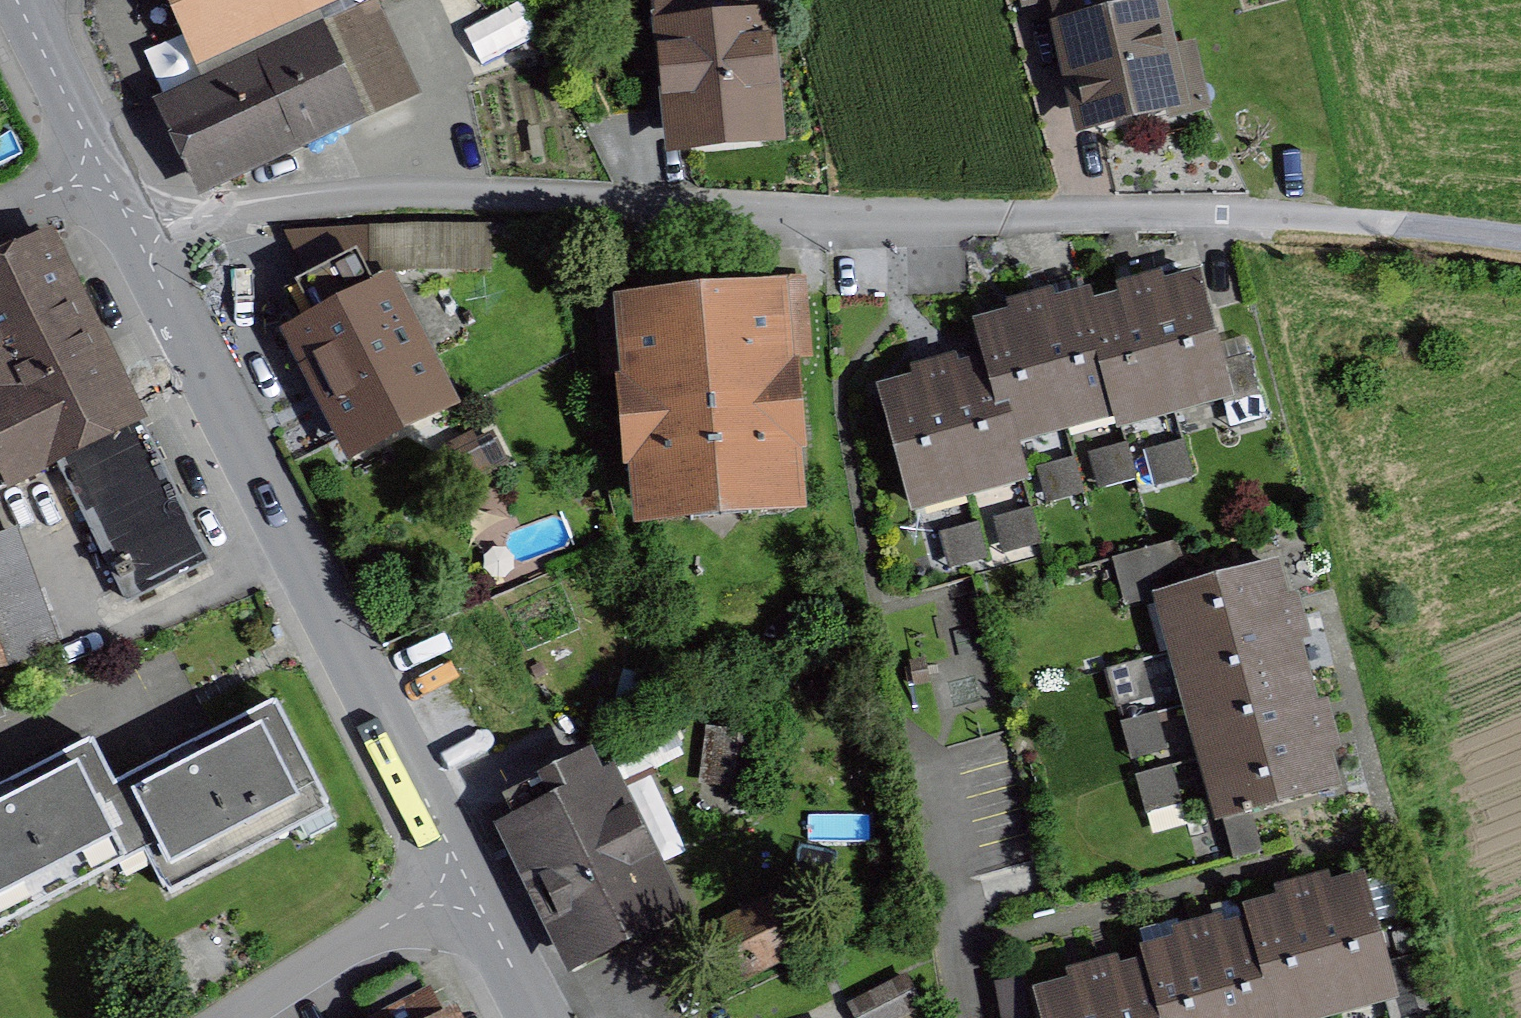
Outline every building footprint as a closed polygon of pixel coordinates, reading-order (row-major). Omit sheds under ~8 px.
[(197,81),(347,12),(341,0),(160,0),(197,81)] [(667,166),(781,156),(766,0),(652,0),(667,166)] [(1021,20),(1052,12),(1083,141),(1188,116),(1160,0),(1016,0),(1021,20)] [(381,14),(332,34),(366,116),(415,96),(381,14)] [(321,38),(156,113),(198,205),(363,130),(321,38)] [(13,488),(57,466),(136,427),(146,422),(51,233),(0,258),(0,461),(13,488)] [(487,239),(370,239),(369,281),(487,282),(487,239)] [(1235,409),(1197,281),(1138,298),(1176,426),(1235,409)] [(390,290),(283,343),(347,474),(454,422),(390,290)] [(784,294),(608,312),(632,541),(808,523),(784,294)] [(1176,426),(1138,298),(1083,315),(1116,427),(1120,442),(1176,426)] [(1066,441),(1116,427),(1083,315),(1079,301),(1030,315),(1066,441)] [(1015,456),(1066,441),(1030,315),(979,330),(989,364),(1015,456)] [(972,506),(1026,490),(1015,456),(989,364),(935,380),(972,506)] [(912,523),(972,506),(935,380),(875,397),(912,523)] [(136,427),(57,466),(125,602),(205,563),(136,427)] [(1153,598),(1169,655),(1296,620),(1280,563),(1153,598)] [(1184,709),(1311,674),(1296,620),(1169,655),(1184,709)] [(12,673),(0,641),(0,678),(12,673)] [(1199,762),(1325,726),(1311,674),(1184,709),(1199,762)] [(106,792),(137,852),(150,876),(311,793),(268,709),(106,792)] [(1215,821),(1342,785),(1325,726),(1199,762),(1215,821)] [(766,741),(719,734),(710,791),(757,799),(766,741)] [(83,747),(0,790),(0,923),(137,852),(106,792),(83,747)] [(609,753),(491,807),(568,974),(686,920),(609,753)] [(1149,808),(1191,799),(1184,768),(1142,777),(1149,808)] [(1303,894),(1338,1017),(1350,1017),(1400,1004),(1364,877),(1303,894)] [(781,887),(705,927),(741,994),(817,954),(781,887)] [(1245,911),(1248,921),(1275,1017),(1338,1017),(1303,894),(1245,911)] [(1191,937),(1214,1017),(1275,1017),(1248,921),(1191,937)] [(1142,950),(1145,961),(1161,1017),(1214,1017),(1191,937),(1142,950)] [(1094,975),(1106,1017),(1161,1017),(1145,961),(1094,975)] [(1031,993),(1039,1017),(1106,1017),(1094,975),(1031,993)] [(905,977),(846,1006),(852,1017),(920,1017),(924,1016),(905,977)] [(394,1017),(452,1017),(440,995),(394,1017)]
